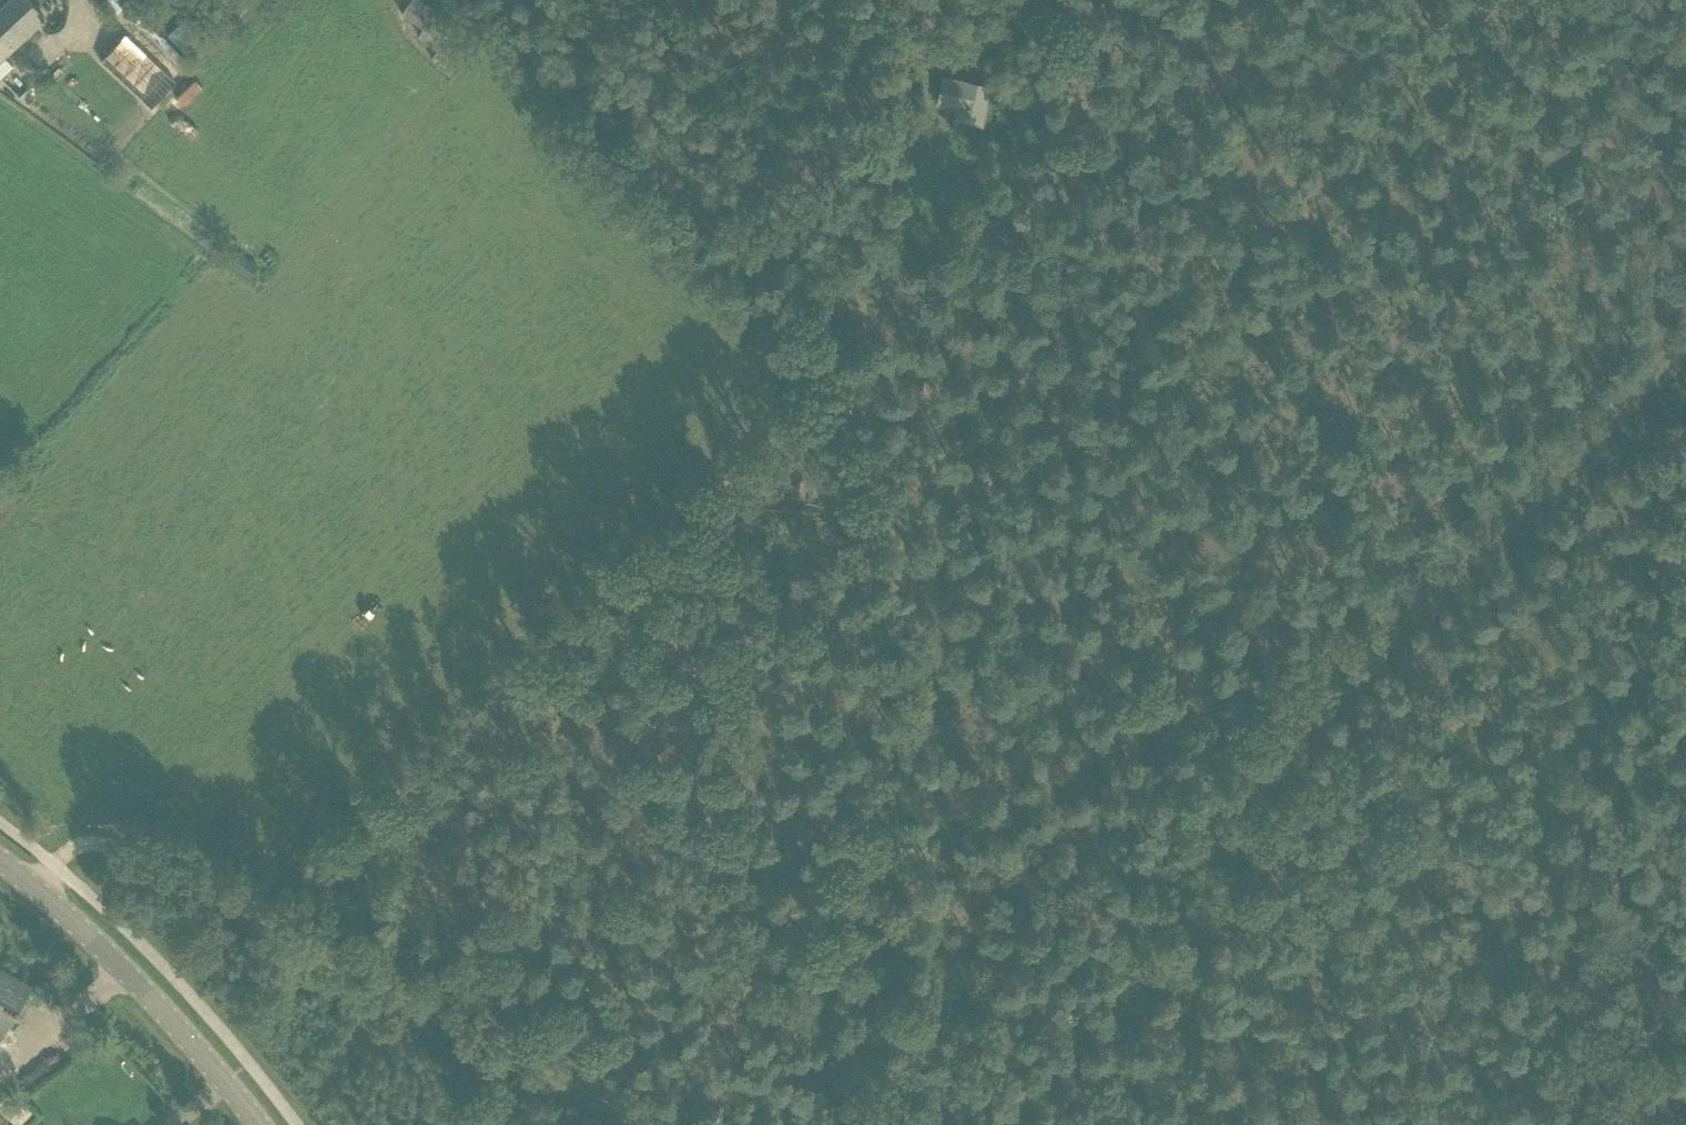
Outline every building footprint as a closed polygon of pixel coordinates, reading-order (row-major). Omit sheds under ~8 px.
[(45,18),(27,0),(9,0),(0,8),(0,60),(45,18)] [(451,50),(464,33),(419,0),(411,0),(402,13),(451,50)] [(182,19),(168,33),(187,52),(201,38),(182,19)] [(125,31),(101,57),(129,83),(111,102),(131,121),(149,102),(153,105),(177,80),(125,31)] [(922,32),(912,39),(919,50),(930,43),(922,32)] [(953,120),(956,120),(983,126),(985,126),(992,87),(977,83),(942,76),(936,105),(956,110),(953,120)] [(105,156),(95,168),(101,172),(111,160),(105,156)] [(231,265),(250,280),(259,267),(241,253),(231,265)] [(7,431),(6,442),(18,443),(19,431),(7,431)] [(30,985),(0,967),(0,1037),(30,985)]
